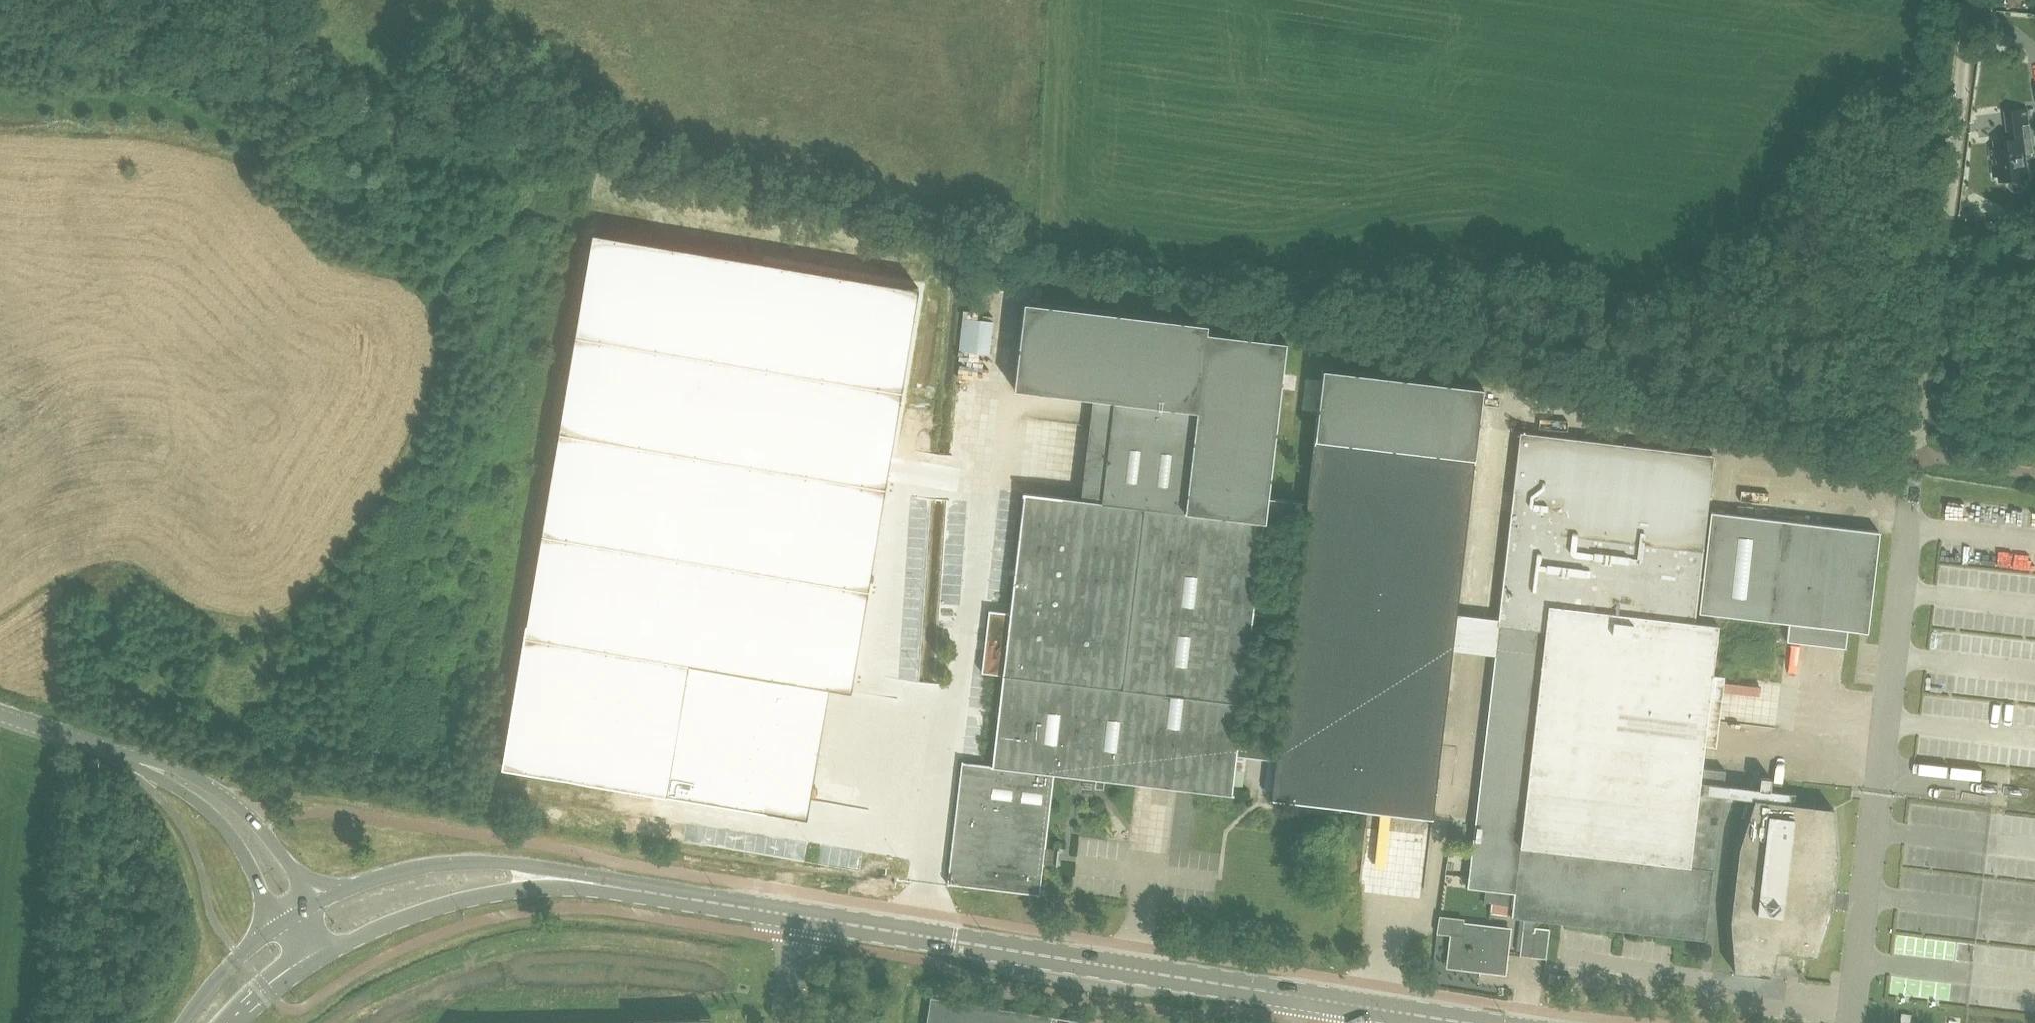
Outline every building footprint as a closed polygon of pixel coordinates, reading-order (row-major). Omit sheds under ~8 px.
[(2034,152),(2032,137),(2030,123),(2029,123),(2027,108),(2006,111),(2008,125),(2010,138),(1995,140),(1996,146),(1991,147),(1995,175),(2000,175),(2000,181),(2009,179),(2010,187),(2015,190),(2022,189),(2026,185),(2025,177),(2029,177),(2026,153),(2034,152)] [(592,232),(502,766),(764,810),(786,680),(829,687),(851,691),(919,287),(592,232)] [(892,451),(888,476),(1023,491),(1009,612),(988,609),(980,673),(1001,675),(991,765),(961,761),(947,884),(1038,895),(1042,863),(1049,864),(1049,856),(1050,848),(1044,848),(1052,772),(1231,793),(1236,753),(1275,758),(1276,743),(1237,738),(1263,513),(1303,518),(1305,502),(1267,497),(1285,341),(1206,331),(1207,323),(1025,301),(1014,388),(1113,400),(1105,476),(892,451)] [(995,351),(998,318),(967,316),(965,349),(995,351)] [(1271,791),(1270,797),(1432,817),(1452,650),(1456,615),(1483,387),(1322,368),(1305,502),(1303,518),(1293,602),(1291,618),(1276,743),(1275,758),(1274,762),(1271,791)] [(1456,615),(1452,650),(1494,655),(1467,888),(1486,890),(1514,893),(1512,915),(1511,917),(1520,918),(1524,918),(1536,920),(1705,940),(1722,793),(1757,797),(1740,845),(1731,917),(1734,971),(1774,976),(1777,951),(1816,955),(1832,907),(1838,858),(1834,808),(1793,803),(1795,792),(1769,789),(1771,777),(1760,776),(1759,780),(1759,784),(1749,783),(1749,787),(1748,787),(1723,784),(1725,770),(1701,767),(1704,745),(1712,675),(1718,624),(1710,623),(1698,622),(1694,621),(1714,455),(1520,432),(1498,619),(1456,615)] [(1709,511),(1697,611),(1789,622),(1787,640),(1805,643),(1807,624),(1848,629),(1862,631),(1874,530),(1709,511)] [(2014,654),(2014,636),(1968,635),(1968,653),(2014,654)] [(1963,672),(1961,691),(2008,695),(2010,676),(1963,672)] [(1532,957),(1536,920),(1524,918),(1520,955),(1532,957)] [(1463,937),(1452,935),(1448,966),(1504,972),(1509,929),(1465,924),(1463,937)] [(1094,1017),(937,996),(934,1022),(1094,1022),(1094,1017)]
